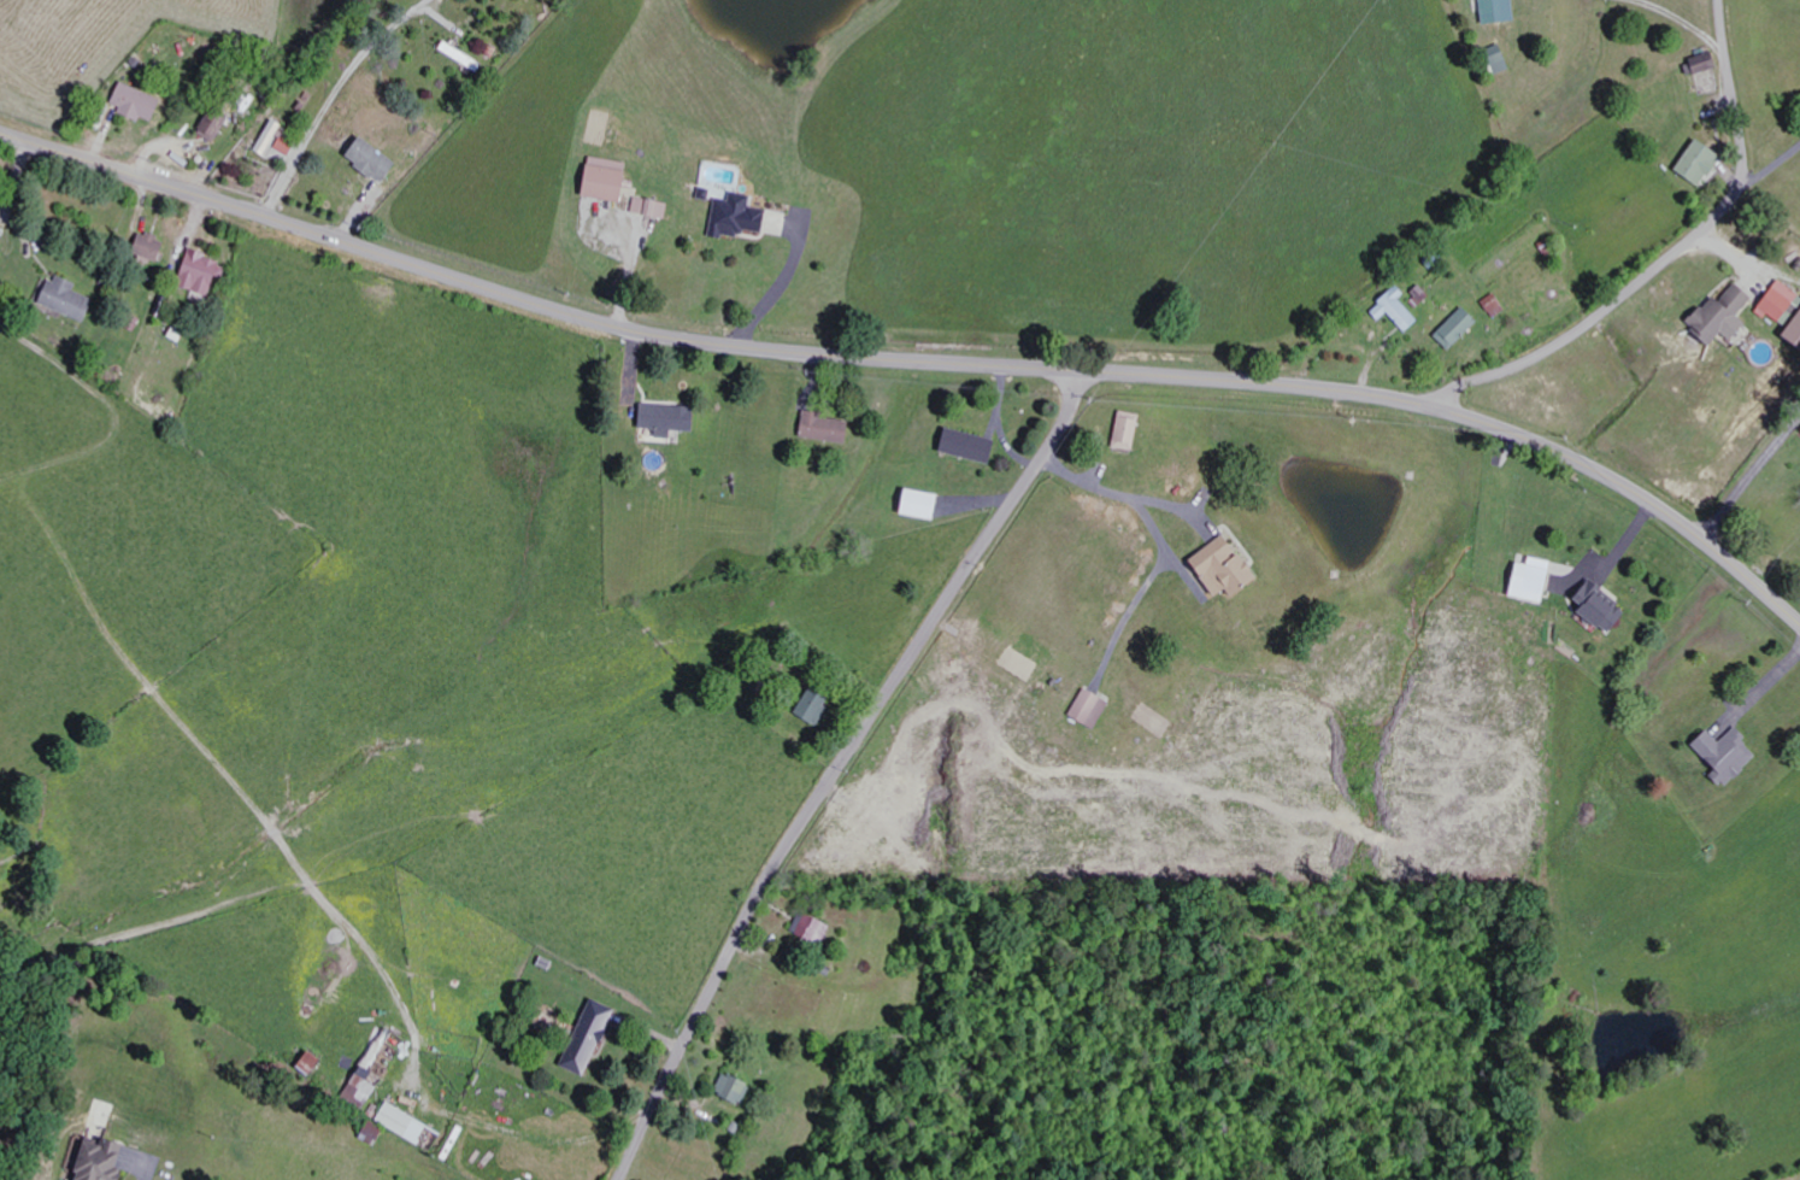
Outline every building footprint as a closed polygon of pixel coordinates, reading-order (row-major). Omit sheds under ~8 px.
[(1509,0),(1477,0),(1481,24),(1513,19),(1509,0)] [(1508,69),(1497,46),(1481,53),(1492,76),(1508,69)] [(1690,75),(1713,67),(1708,51),(1685,59),(1690,75)] [(159,123),(169,101),(128,82),(115,108),(145,122),(147,117),(159,123)] [(203,133),(221,144),(237,119),(219,107),(203,133)] [(286,125),(276,119),(258,150),(269,156),(286,125)] [(279,150),(295,156),(300,141),(284,136),(279,150)] [(352,158),(387,185),(403,163),(368,137),(352,158)] [(1719,156),(1693,139),(1672,170),(1698,188),(1719,156)] [(633,162),(596,158),(592,198),(630,202),(633,162)] [(720,199),(714,235),(746,241),(748,230),(771,234),(775,211),(755,207),(757,196),(737,192),(735,201),(720,199)] [(637,214),(671,218),(673,202),(639,198),(637,214)] [(167,262),(172,240),(146,234),(141,256),(167,262)] [(217,298),(232,263),(200,250),(186,285),(217,298)] [(46,305),(91,323),(100,300),(79,292),(82,283),(59,274),(46,305)] [(1754,308),(1775,323),(1796,294),(1775,279),(1754,308)] [(1750,299),(1732,283),(1716,302),(1708,295),(1681,324),(1706,346),(1719,332),(1727,340),(1743,322),(1735,315),(1750,299)] [(1377,322),(1388,313),(1403,332),(1416,322),(1399,298),(1404,294),(1397,286),(1367,309),(1377,322)] [(1492,319),(1505,311),(1493,293),(1480,301),(1492,319)] [(1778,338),(1799,352),(1799,304),(1778,338)] [(1432,336),(1448,351),(1476,321),(1460,306),(1432,336)] [(678,439),(678,431),(702,432),(702,407),(648,405),(647,430),(662,430),(662,439),(678,439)] [(1131,451),(1137,414),(1117,411),(1110,447),(1131,451)] [(796,437),(841,444),(845,420),(800,413),(796,437)] [(935,453),(989,463),(993,438),(940,429),(935,453)] [(894,516),(935,519),(937,493),(896,490),(894,516)] [(1184,560),(1208,598),(1221,590),(1224,594),(1251,577),(1224,534),(1184,560)] [(1542,604),(1552,562),(1526,556),(1524,564),(1512,562),(1505,596),(1542,604)] [(1570,596),(1578,604),(1574,609),(1601,635),(1622,612),(1587,579),(1570,596)] [(1107,701),(1080,689),(1067,717),(1093,729),(1107,701)] [(792,715),(815,727),(827,702),(804,691),(792,715)] [(1686,745),(1722,785),(1756,755),(1733,728),(1716,743),(1704,729),(1686,745)] [(836,922),(803,911),(796,934),(828,944),(836,922)] [(622,1009),(597,998),(566,1066),(591,1078),(622,1009)] [(348,1097),(369,1110),(413,1041),(393,1028),(348,1097)] [(304,1067),(316,1075),(328,1058),(316,1050),(304,1067)] [(755,1084),(730,1071),(720,1091),(746,1103),(755,1084)] [(382,1121),(439,1152),(449,1132),(393,1102),(382,1121)] [(368,1140),(382,1144),(387,1129),(374,1124),(368,1140)] [(113,1136),(111,1143),(97,1139),(87,1179),(134,1179),(136,1171),(127,1169),(134,1142),(113,1136)]
